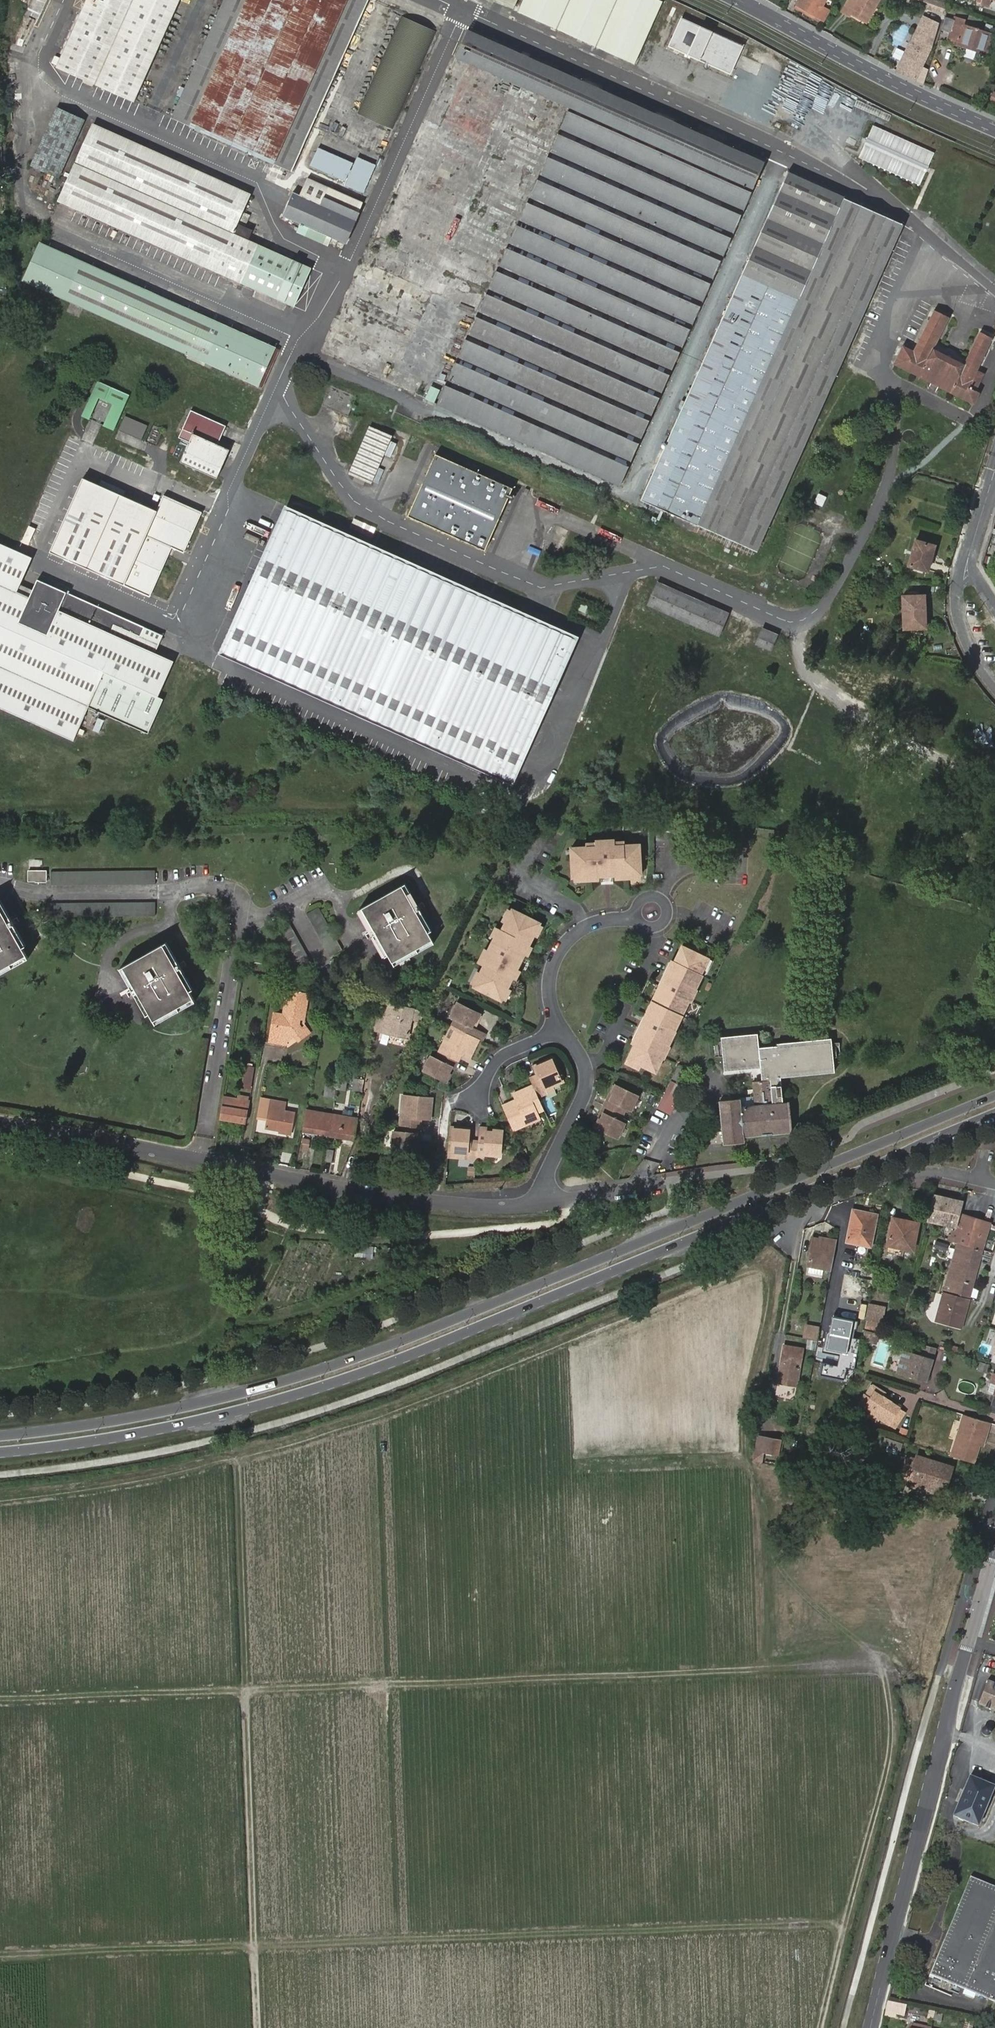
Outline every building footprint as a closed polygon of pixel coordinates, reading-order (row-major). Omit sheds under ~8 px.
[(56,68),(135,103),(181,0),(86,0),(56,68)] [(171,118),(293,172),(370,0),(223,0),(171,118)] [(514,10),(519,0),(492,0),(514,10)] [(661,0),(524,0),(518,13),(636,65),(665,1),(661,0)] [(795,5),(815,16),(824,0),(798,0),(795,5)] [(879,0),(848,0),(841,11),(849,15),(850,13),(866,22),(879,0)] [(942,12),(945,2),(939,0),(908,0),(942,12)] [(437,31),(401,15),(358,113),(394,129),(437,31)] [(955,15),(949,35),(959,38),(958,43),(965,45),(966,41),(977,44),(976,48),(986,51),(992,30),(964,22),(965,18),(955,15)] [(923,16),(910,42),(928,51),(941,25),(923,16)] [(744,45),(681,17),(668,46),(731,74),(744,45)] [(569,108),(436,404),(621,486),(765,162),(467,30),(454,57),(569,108)] [(910,42),(896,70),(915,79),(928,51),(910,42)] [(894,57),(901,59),(905,51),(898,48),(894,57)] [(89,121),(56,106),(30,166),(63,180),(89,121)] [(251,194),(92,123),(56,202),(295,308),(313,268),(234,233),(251,194)] [(935,153),(873,125),(858,158),(920,185),(935,153)] [(354,164),(319,148),(311,166),(347,182),(345,186),(364,194),(377,166),(357,157),(354,164)] [(637,501),(755,553),(903,222),(785,170),(637,501)] [(365,202),(308,178),(301,196),(293,193),(283,216),(301,223),(297,233),(328,247),(332,238),(347,245),(365,202)] [(278,349),(39,244),(21,283),(260,389),(278,349)] [(950,318),(933,309),(914,349),(903,344),(893,363),(974,404),(979,393),(976,391),(985,374),(978,371),(994,338),(980,332),(964,364),(935,349),(950,318)] [(97,381),(81,417),(90,420),(99,400),(112,406),(103,426),(113,430),(129,396),(97,381)] [(432,385),(426,399),(435,403),(441,389),(432,385)] [(226,426),(191,411),(180,438),(190,442),(180,464),(218,480),(230,451),(218,445),(226,426)] [(119,431),(142,439),(148,424),(124,415),(119,431)] [(370,428),(349,475),(372,485),(393,438),(370,428)] [(397,429),(395,434),(408,440),(410,435),(397,429)] [(512,489),(434,455),(406,517),(483,552),(512,489)] [(158,511),(81,478),(49,551),(150,596),(172,546),(185,552),(203,511),(165,495),(158,511)] [(215,654),(510,786),(577,637),(282,505),(215,654)] [(583,532),(587,522),(576,518),(573,528),(583,532)] [(937,546),(915,540),(908,568),(930,574),(937,546)] [(0,544),(0,707),(74,740),(88,708),(149,735),(165,699),(158,696),(173,661),(154,653),(162,636),(36,580),(32,589),(19,583),(30,558),(0,544)] [(730,613),(656,581),(646,605),(719,637),(730,613)] [(926,595),(900,596),(901,631),(928,630),(926,595)] [(588,605),(580,602),(576,609),(585,613),(588,605)] [(755,633),(756,627),(742,624),(740,629),(755,633)] [(779,634),(762,627),(755,644),(772,651),(779,634)] [(592,847),(567,848),(569,878),(637,876),(636,846),(611,847),(611,841),(592,841),(592,847)] [(29,870),(29,880),(47,880),(47,869),(29,870)] [(51,870),(51,884),(157,882),(157,869),(51,870)] [(432,928),(421,909),(418,904),(405,883),(402,885),(429,930),(432,928)] [(433,937),(429,930),(402,885),(363,908),(389,954),(393,960),(433,937)] [(13,923),(11,919),(0,900),(0,907),(22,944),(24,943),(13,923)] [(51,901),(51,916),(157,914),(157,900),(51,901)] [(22,944),(0,907),(0,967),(27,952),(22,944)] [(306,913),(329,955),(341,949),(318,907),(306,913)] [(482,963),(472,984),(499,998),(538,921),(510,907),(500,928),(497,927),(480,962),(482,963)] [(389,954),(363,908),(359,910),(372,931),(374,936),(386,956),(389,954)] [(277,930),(301,971),(313,965),(289,923),(277,930)] [(435,942),(433,937),(393,960),(395,965),(435,942)] [(193,988),(181,967),(179,962),(167,941),(163,943),(189,990),(193,988)] [(660,984),(654,995),(650,1003),(645,1016),(640,1014),(635,1025),(639,1027),(625,1055),(637,1061),(651,1068),(658,1054),(656,1053),(662,1042),(664,1043),(672,1027),(670,1026),(685,996),(684,995),(689,984),(692,985),(698,972),(697,971),(698,968),(705,955),(680,942),(665,972),(662,970),(655,982),(660,984)] [(193,996),(189,990),(163,943),(124,965),(150,1011),(153,1018),(193,996)] [(27,952),(0,967),(0,973),(29,956),(27,952)] [(710,957),(705,955),(698,968),(703,970),(710,957)] [(150,1011),(124,965),(120,967),(132,988),(134,993),(146,1013),(150,1011)] [(650,994),(654,995),(660,984),(655,982),(650,994)] [(694,986),(692,985),(689,984),(684,995),(685,996),(688,997),(694,986)] [(305,992),(296,991),(288,989),(283,1013),(278,1012),(276,1022),(273,1021),(270,1039),(286,1043),(287,1038),(285,1035),(288,1034),(293,1031),(295,1033),(299,1040),(311,1032),(306,1026),(303,1028),(299,1023),(301,1016),(304,1017),(307,1003),(303,1002),(305,992)] [(195,1000),(193,996),(153,1018),(156,1022),(195,1000)] [(645,1016),(650,1003),(647,1001),(640,1014),(645,1016)] [(387,1003),(380,1031),(407,1036),(411,1019),(417,1021),(417,1018),(423,1020),(426,1007),(420,1006),(419,1010),(387,1003)] [(455,1020),(452,1025),(456,1027),(478,1038),(481,1040),(485,1033),(474,1028),(471,1026),(473,1021),(476,1023),(479,1015),(456,1004),(449,1017),(455,1020)] [(456,1027),(452,1025),(442,1045),(446,1047),(455,1028),(456,1027)] [(442,1045),(439,1052),(451,1058),(454,1051),(459,1054),(467,1058),(477,1039),(478,1038),(456,1027),(455,1028),(446,1047),(442,1045)] [(740,1106),(739,1098),(733,1099),(720,1100),(724,1143),(744,1141),(744,1136),(792,1131),(789,1102),(782,1103),(782,1102),(780,1075),(833,1070),(832,1057),(830,1042),(830,1039),(775,1044),(775,1045),(774,1045),(757,1047),(755,1035),(720,1038),(720,1042),(721,1057),(723,1071),(760,1067),(761,1080),(755,1081),(754,1081),(754,1096),(755,1104),(746,1105),(740,1106)] [(666,1044),(664,1043),(662,1042),(656,1053),(658,1054),(660,1055),(666,1044)] [(713,1058),(721,1057),(720,1042),(718,1042),(712,1043),(713,1058)] [(830,1042),(832,1057),(839,1056),(838,1042),(834,1042),(830,1042)] [(451,1058),(439,1052),(434,1060),(429,1057),(422,1071),(444,1083),(448,1074),(446,1073),(452,1060),(453,1059),(451,1058)] [(635,1065),(637,1061),(625,1055),(623,1059),(635,1065)] [(531,1085),(536,1098),(542,1095),(540,1091),(550,1086),(560,1082),(550,1058),(531,1066),(535,1075),(537,1079),(530,1082),(531,1085)] [(446,1073),(448,1074),(450,1076),(457,1061),(458,1061),(456,1060),(453,1059),(452,1060),(446,1073)] [(676,1065),(657,1109),(671,1115),(690,1071),(676,1065)] [(247,1067),(242,1089),(250,1090),(253,1068),(247,1067)] [(606,1106),(620,1113),(623,1106),(630,1109),(636,1095),(613,1084),(609,1093),(611,1094),(606,1106)] [(534,1113),(541,1109),(536,1098),(531,1085),(511,1093),(514,1100),(516,1103),(501,1109),(504,1114),(509,1126),(535,1115),(534,1113)] [(552,1091),(550,1086),(540,1091),(542,1095),(552,1091)] [(611,1094),(609,1093),(607,1092),(601,1103),(606,1106),(611,1094)] [(398,1115),(398,1123),(414,1124),(414,1117),(419,1118),(427,1118),(429,1097),(404,1095),(403,1116),(398,1115)] [(223,1097),(220,1118),(245,1122),(250,1097),(243,1096),(243,1098),(242,1100),(238,1099),(223,1097)] [(739,1097),(739,1098),(740,1106),(746,1105),(755,1104),(754,1096),(739,1097)] [(270,1129),(276,1100),(271,1100),(266,1128),(270,1129)] [(287,1102),(276,1100),(270,1129),(292,1132),(296,1112),(285,1111),(287,1102)] [(500,1106),(501,1109),(516,1103),(514,1100),(500,1106)] [(595,1118),(597,1119),(599,1120),(606,1106),(601,1103),(595,1118)] [(617,1119),(620,1113),(606,1106),(599,1120),(597,1119),(594,1126),(617,1137),(623,1122),(617,1119)] [(329,1136),(332,1114),(307,1110),(303,1131),(329,1136)] [(354,1140),(358,1119),(332,1114),(329,1136),(350,1140),(349,1145),(352,1145),(354,1140)] [(414,1124),(398,1123),(397,1131),(392,1131),(390,1147),(415,1148),(415,1140),(413,1141),(414,1124)] [(469,1127),(448,1126),(446,1151),(466,1153),(465,1157),(474,1158),(475,1144),(467,1143),(468,1140),(469,1127)] [(483,1145),(475,1144),(474,1158),(482,1159),(483,1153),(499,1155),(501,1130),(493,1129),(493,1131),(484,1131),(483,1141),(483,1145)] [(301,1149),(309,1151),(312,1140),(303,1138),(301,1149)] [(328,1150),(326,1162),(333,1164),(335,1152),(328,1150)] [(645,1160),(643,1170),(655,1173),(657,1162),(645,1160)] [(475,1180),(476,1167),(468,1166),(467,1180),(475,1180)] [(962,1201),(933,1194),(926,1221),(955,1227),(962,1201)] [(862,1212),(844,1240),(870,1245),(876,1215),(862,1212)] [(949,1235),(948,1239),(954,1241),(957,1242),(958,1242),(982,1250),(989,1225),(960,1216),(955,1231),(952,1233),(950,1235),(949,1235)] [(894,1217),(888,1246),(913,1250),(918,1222),(894,1217)] [(823,1268),(830,1270),(835,1244),(836,1239),(829,1238),(829,1240),(812,1237),(807,1265),(809,1266),(808,1271),(822,1274),(823,1268)] [(936,1239),(933,1246),(945,1250),(947,1243),(936,1239)] [(958,1242),(957,1242),(933,1320),(958,1328),(982,1250),(958,1242)] [(373,1258),(374,1248),(356,1246),(355,1256),(373,1258)] [(834,1265),(831,1279),(846,1282),(849,1267),(834,1265)] [(884,1306),(868,1302),(865,1318),(869,1319),(867,1326),(877,1329),(879,1321),(880,1321),(884,1306)] [(819,1341),(820,1326),(806,1325),(805,1339),(819,1341)] [(799,1369),(803,1350),(784,1346),(777,1383),(795,1387),(799,1369)] [(903,1350),(896,1373),(927,1382),(934,1359),(903,1350)] [(988,1365),(979,1362),(977,1369),(985,1371),(988,1365)] [(886,1392),(873,1385),(859,1406),(870,1413),(867,1416),(877,1423),(880,1419),(889,1425),(895,1429),(905,1413),(899,1409),(900,1408),(883,1397),(886,1392)] [(985,1440),(990,1422),(972,1416),(958,1458),(974,1464),(980,1444),(981,1439),(985,1440)] [(777,1452),(779,1438),(767,1436),(764,1449),(777,1452)] [(908,1456),(899,1481),(909,1484),(911,1480),(940,1489),(946,1473),(950,1475),(953,1466),(918,1455),(917,1458),(908,1456)] [(980,1705),(994,1710),(994,1685),(988,1682),(980,1705)] [(982,1732),(982,1733),(982,1734),(984,1736),(986,1737),(987,1737),(988,1737),(989,1736),(990,1736),(991,1734),(992,1732),(992,1731),(991,1730),(991,1729),(990,1729),(989,1728),(988,1727),(986,1727),(985,1727),(984,1728),(983,1729),(982,1730),(982,1731),(982,1732)] [(956,1816),(980,1826),(994,1789),(994,1786),(971,1777),(956,1816)] [(928,1974),(994,2002),(994,1918),(994,1914),(994,1886),(969,1876),(928,1974)] [(908,2007),(891,2003),(888,2015),(905,2018),(908,2007)] [(941,2014),(933,2012),(932,2019),(939,2021),(941,2014)]
